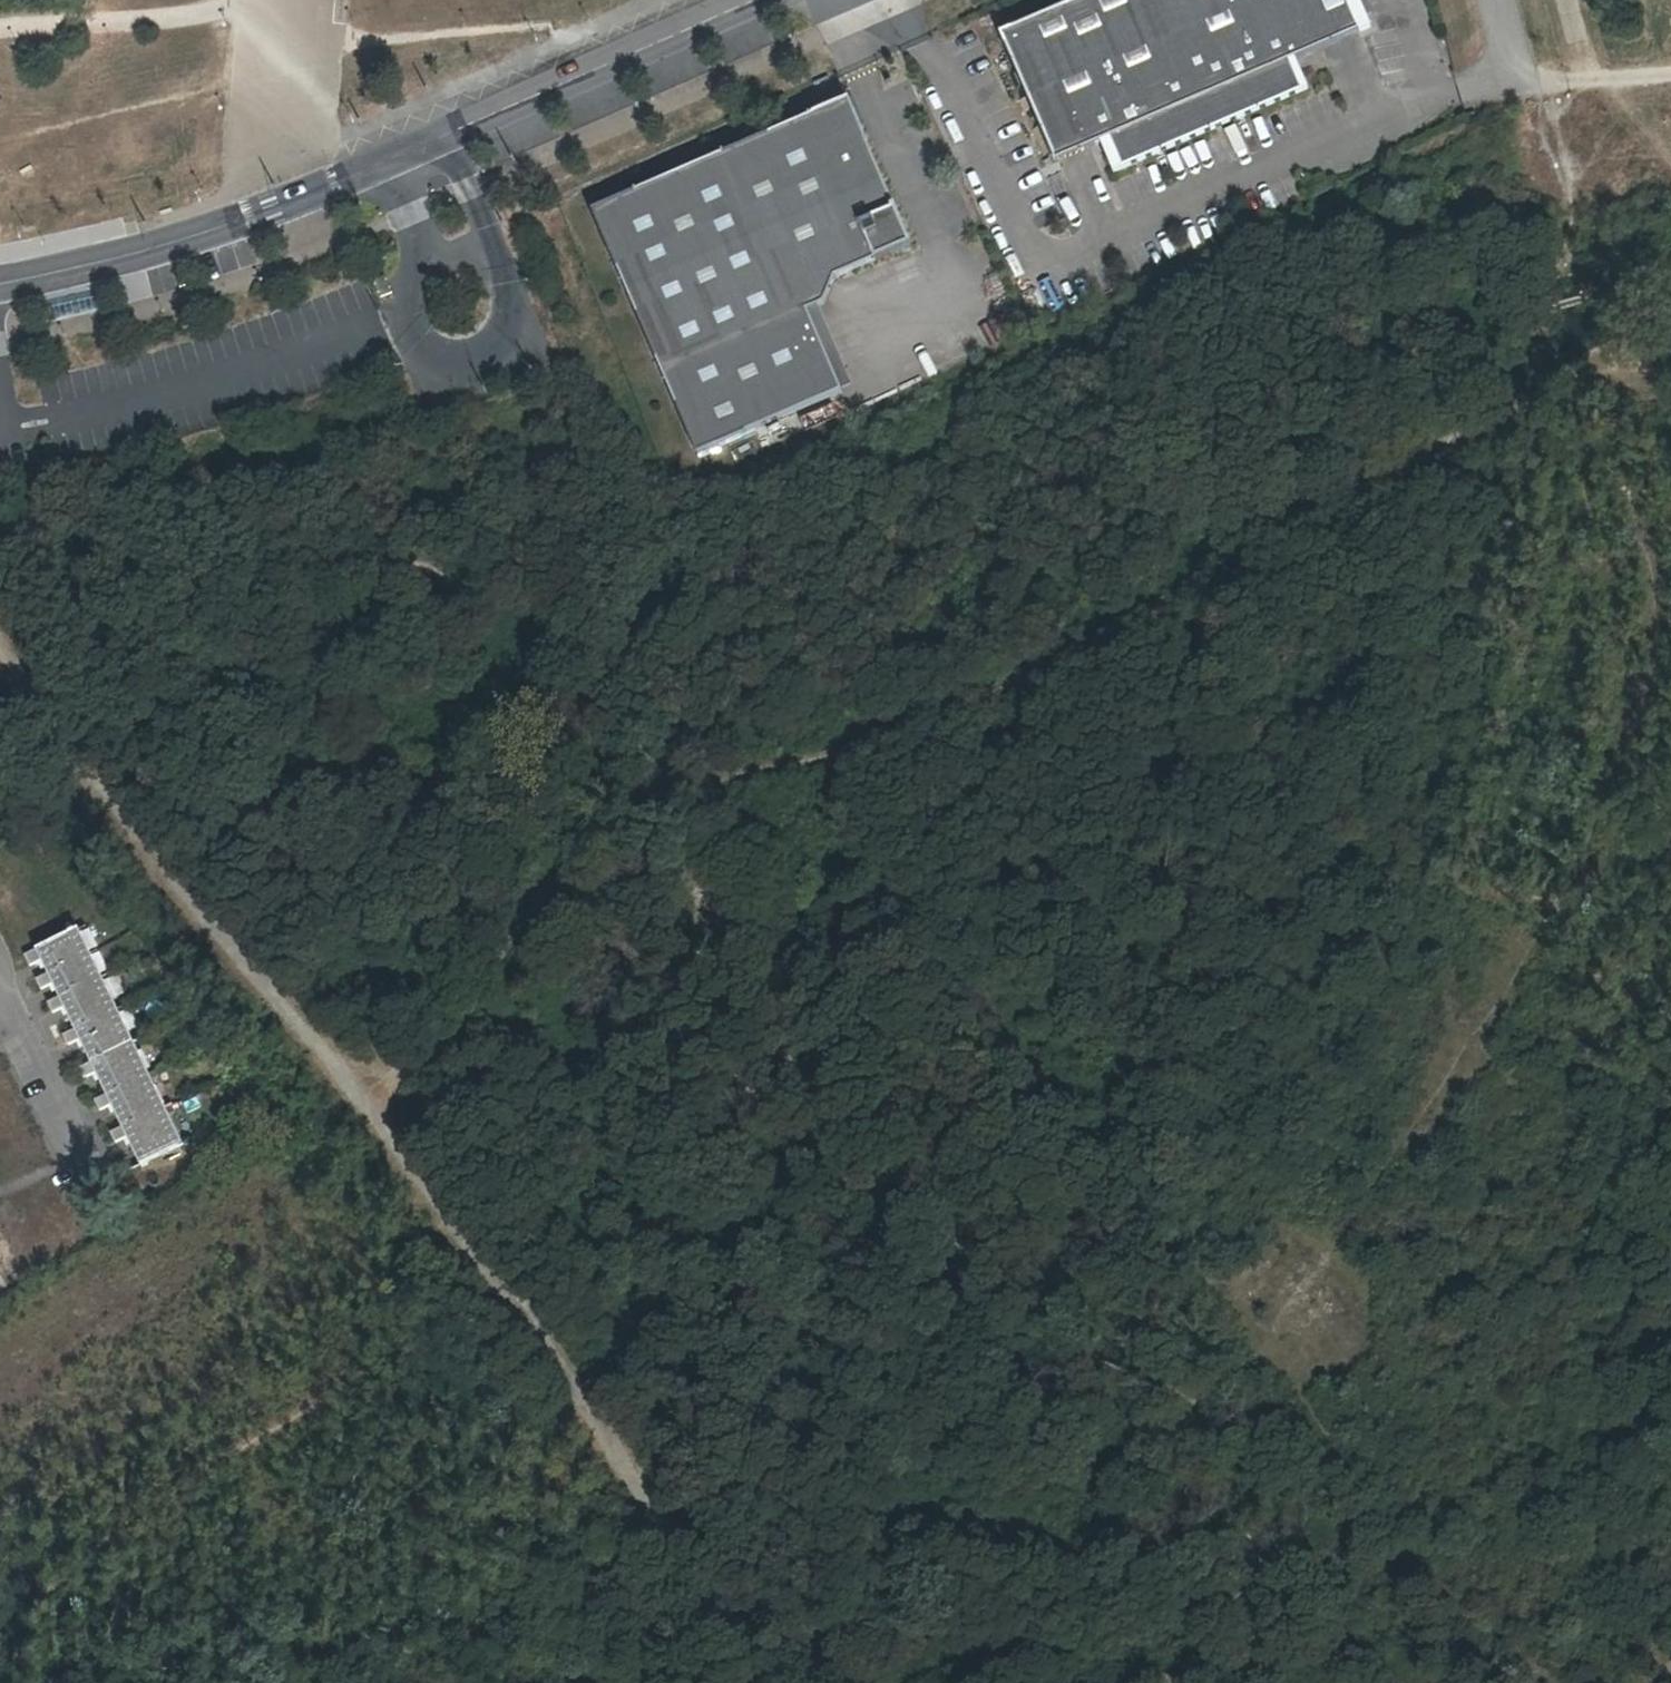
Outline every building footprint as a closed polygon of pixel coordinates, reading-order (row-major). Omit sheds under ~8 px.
[(1001,35),(1056,163),(1108,140),(1120,169),(1304,90),(1292,61),(1360,32),(1346,0),(1082,0),(1001,35)] [(847,100),(593,209),(697,452),(840,391),(806,310),(823,303),(833,276),(908,244),(847,100)] [(81,928),(38,950),(141,1164),(185,1142),(81,928)]
